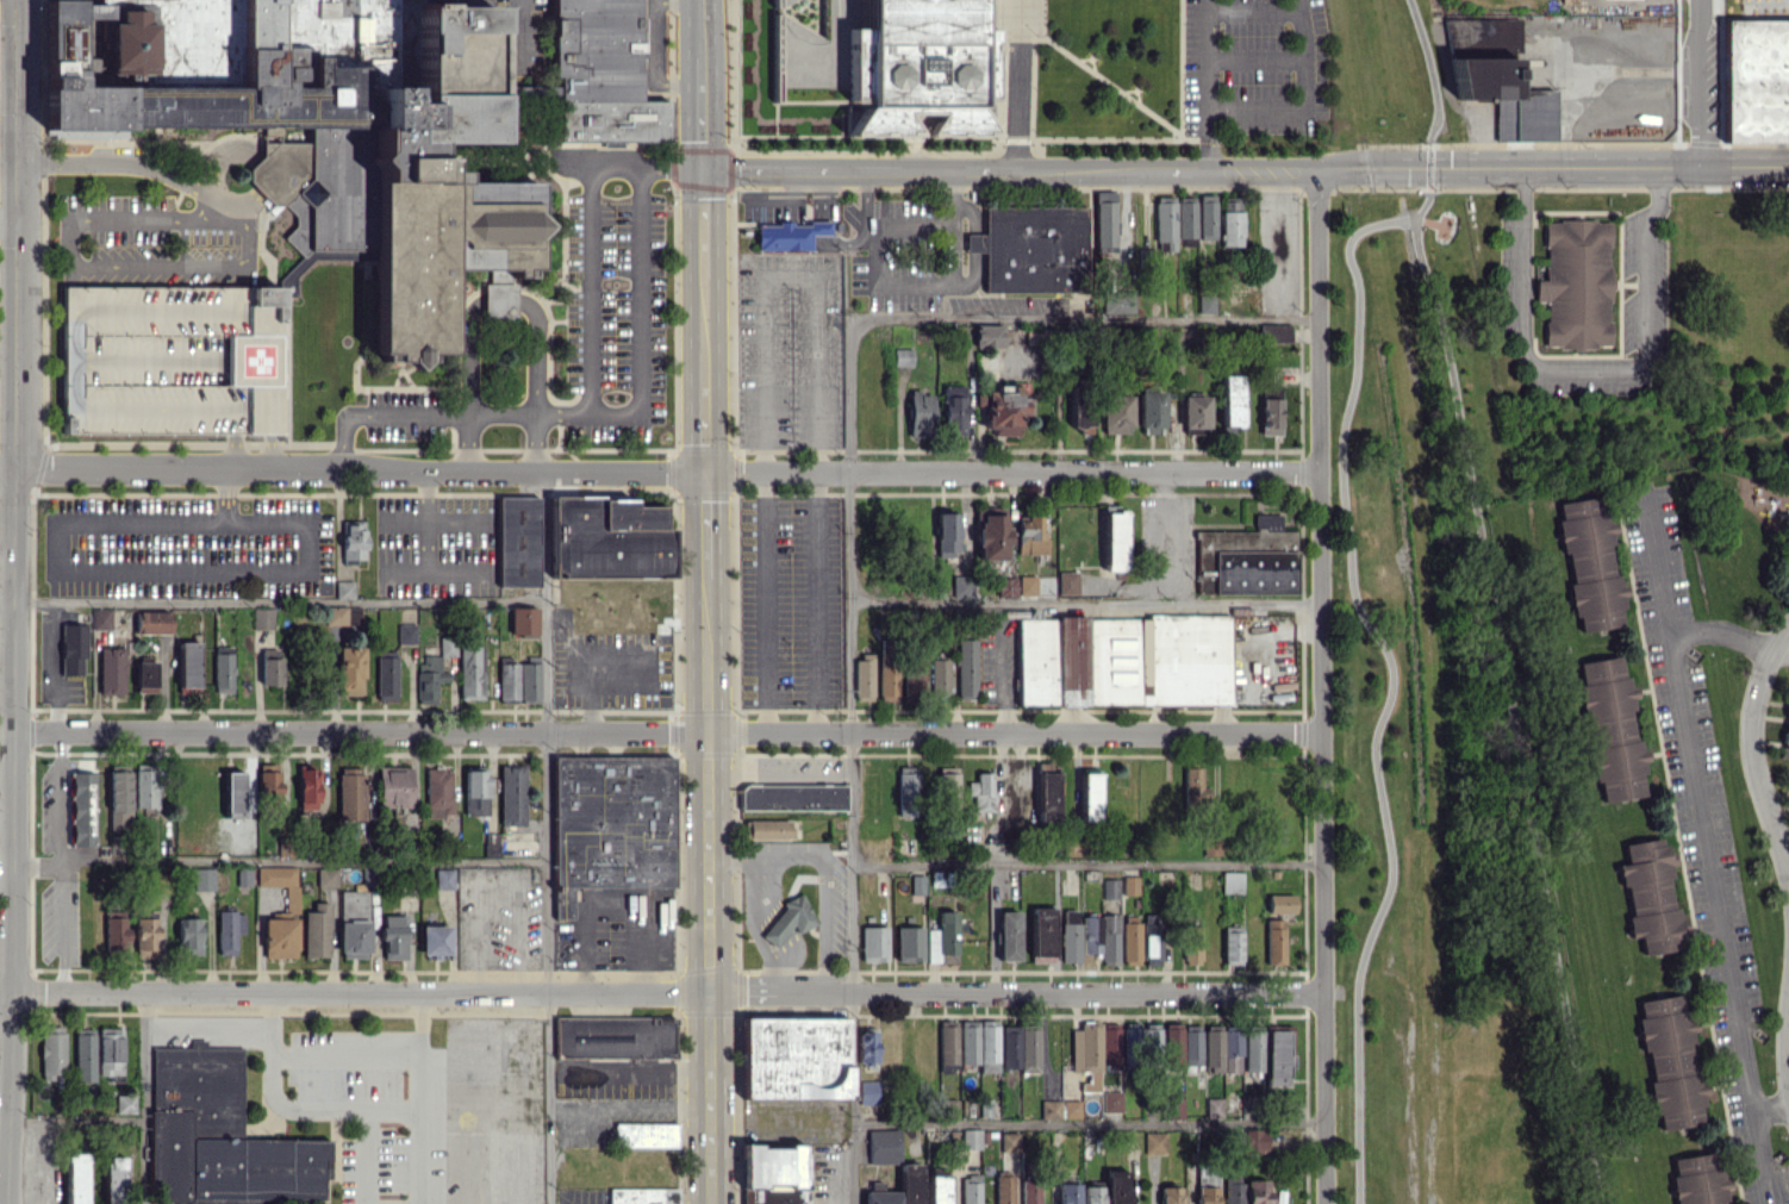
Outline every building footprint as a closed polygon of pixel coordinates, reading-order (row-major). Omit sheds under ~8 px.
[(44,129),(45,0),(79,0),(79,4),(99,4),(99,0),(456,0),(456,5),(492,6),(491,142),(403,141),(401,145),(394,145),(394,155),(436,156),(436,170),(449,170),(449,182),(536,182),(536,213),(544,225),(535,236),(535,267),(530,268),(530,276),(510,276),(510,283),(516,283),(517,317),(482,317),(484,282),(491,282),(488,268),(456,269),(456,248),(455,243),(451,239),(447,239),(447,353),(419,353),(419,362),(412,367),(403,360),(389,360),(391,353),(373,353),(374,258),(312,258),(312,254),(301,255),(283,238),(295,225),(295,214),(282,202),(274,204),(248,180),(248,168),(261,155),(261,142),(276,142),(276,135),(262,135),(262,126),(127,126),(126,130),(44,129)] [(549,142),(667,139),(667,101),(637,100),(636,0),(551,0),(549,142)] [(769,104),(768,0),(973,0),(973,27),(991,26),(990,102),(974,101),(974,110),(990,110),(991,136),(922,136),(922,131),(934,113),(902,114),(914,132),(914,135),(846,136),(846,104),(769,104)] [(1766,141),(1766,131),(1769,131),(1769,123),(1775,123),(1775,133),(1784,133),(1784,141),(1788,141),(1788,6),(1743,6),(1743,19),(1722,20),(1724,141),(1766,141)] [(1553,139),(1553,90),(1513,90),(1512,54),(1519,54),(1518,18),(1449,19),(1450,99),(1495,98),(1496,141),(1553,139)] [(1094,192),(1095,252),(1115,252),(1114,191),(1094,192)] [(1215,239),(1214,194),(1197,194),(1198,240),(1215,239)] [(1154,242),(1156,242),(1156,250),(1174,250),(1175,196),(1155,196),(1154,242)] [(1177,238),(1195,237),(1194,196),(1176,197),(1177,238)] [(1240,245),(1240,200),(1220,200),(1220,245),(1240,245)] [(984,290),(1085,291),(1086,206),(984,206),(984,233),(964,233),(964,251),(985,251),(984,290)] [(1541,222),(1559,222),(1559,217),(1597,217),(1597,223),(1607,224),(1607,344),(1542,344),(1542,319),(1547,319),(1547,300),(1534,300),(1534,280),(1546,280),(1546,248),(1541,248),(1541,222)] [(756,250),(810,249),(810,235),(829,234),(829,221),(756,223),(756,250)] [(68,285),(68,433),(291,432),(291,347),(291,283),(255,285),(68,285)] [(1102,312),(1132,313),(1133,291),(1103,289),(1102,312)] [(1289,341),(1289,323),(1260,324),(1260,342),(1289,341)] [(1002,325),(974,324),(974,347),(1002,347),(1002,325)] [(893,366),(910,367),(911,349),(894,348),(893,366)] [(1221,427),(1242,427),(1241,375),(1221,375),(1221,427)] [(1280,435),(1281,384),(1261,384),(1260,435),(1280,435)] [(975,391),(975,405),(984,405),(984,434),(1019,434),(1019,415),(1032,415),(1031,397),(1017,397),(1017,385),(996,385),(996,391),(975,391)] [(964,435),(965,386),(943,386),(942,435),(964,435)] [(1139,391),(1138,433),(1162,434),(1163,391),(1139,391)] [(1129,395),(1099,395),(1100,433),(1130,433),(1129,395)] [(1207,433),(1207,396),(1181,396),(1182,434),(1207,433)] [(1069,429),(1090,429),(1090,401),(1070,400),(1069,429)] [(931,401),(908,401),(908,435),(931,436),(931,401)] [(1573,632),(1623,625),(1619,597),(1626,596),(1624,584),(1615,585),(1608,533),(1603,495),(1557,502),(1559,519),(1557,519),(1573,632)] [(537,496),(497,497),(498,585),(539,585),(537,496)] [(550,497),(550,576),(672,576),(672,528),(661,528),(661,506),(632,506),(632,497),(550,497)] [(1006,560),(1007,507),(976,507),(974,559),(1006,560)] [(1125,507),(1105,507),(1103,571),(1124,571),(1125,507)] [(956,512),(935,512),(936,555),(957,554),(956,512)] [(1254,530),(1195,531),(1195,594),(1295,593),(1295,530),(1280,530),(1280,514),(1254,514),(1254,530)] [(1017,554),(1044,554),(1043,516),(1016,517),(1017,554)] [(364,562),(365,521),(342,520),(341,562),(364,562)] [(1077,594),(1077,571),(1058,571),(1058,594),(1077,594)] [(1018,595),(1036,594),(1036,575),(1018,576),(1018,595)] [(335,598),(353,598),(353,581),(335,580),(335,598)] [(359,606),(326,607),(326,626),(360,625),(359,606)] [(510,636),(537,636),(536,606),(509,607),(510,636)] [(110,607),(91,608),(91,628),(110,628),(110,607)] [(273,608),(252,608),(252,629),(272,629),(273,608)] [(169,633),(169,611),(135,611),(135,633),(169,633)] [(1228,617),(1018,617),(1018,704),(1229,704),(1228,617)] [(397,644),(415,644),(415,623),(397,623),(397,644)] [(61,675),(85,674),(84,624),(60,624),(61,675)] [(454,636),(439,637),(440,655),(455,654),(454,636)] [(878,701),(896,701),(897,638),(879,637),(878,701)] [(957,699),(976,699),(975,639),(956,639),(957,699)] [(198,642),(179,641),(178,693),(197,693),(198,642)] [(483,646),(459,646),(458,698),(482,699),(483,646)] [(123,694),(124,647),(99,647),(98,693),(123,694)] [(213,647),(214,692),(232,692),(232,647),(213,647)] [(362,647),(337,647),(337,695),(362,695),(362,647)] [(260,685),(280,684),(279,648),(260,649),(260,685)] [(395,651),(375,652),(376,700),(397,700),(395,651)] [(440,655),(419,655),(418,704),(436,704),(436,681),(448,681),(448,670),(439,670),(440,655)] [(540,663),(511,662),(511,656),(498,655),(497,700),(518,701),(518,702),(539,702),(540,663)] [(873,656),(855,655),(854,698),(872,698),(873,656)] [(1578,661),(1594,802),(1644,796),(1640,761),(1644,761),(1641,739),(1634,740),(1627,677),(1622,677),(1619,656),(1578,661)] [(931,659),(930,695),(948,696),(949,659),(931,659)] [(923,693),(921,660),(903,661),(904,694),(923,693)] [(135,692),(154,692),(155,661),(136,661),(135,692)] [(1788,759),(1788,691),(1780,758),(1788,759)] [(673,756),(554,756),(553,887),(560,887),(560,900),(554,900),(554,918),(572,918),(572,886),(673,886),(673,756)] [(280,799),(279,763),(257,763),(258,799),(280,799)] [(1056,763),(1036,763),(1038,820),(1057,819),(1056,763)] [(134,807),(157,807),(158,764),(135,764),(134,807)] [(298,809),(318,809),(318,766),(297,767),(298,809)] [(524,825),(524,766),(500,766),(500,826),(524,825)] [(897,818),(918,818),(918,766),(897,766),(897,818)] [(338,819),(364,819),(363,767),(337,767),(338,819)] [(452,816),(451,767),(424,768),(426,816),(452,816)] [(956,767),(937,767),(938,801),(957,801),(956,767)] [(1184,804),(1208,804),(1208,785),(1201,785),(1201,767),(1184,767),(1184,804)] [(109,829),(128,828),(127,769),(108,769),(109,829)] [(410,769),(377,769),(377,805),(411,805),(410,769)] [(464,770),(464,814),(488,815),(488,771),(464,770)] [(67,845),(95,845),(95,773),(68,772),(67,845)] [(242,772),(224,772),(224,817),(242,817),(242,772)] [(993,773),(976,772),(976,782),(966,782),(966,795),(973,795),(973,811),(992,811),(993,773)] [(1081,772),(1079,821),(1097,821),(1098,772),(1081,772)] [(845,810),(845,785),(740,784),(740,809),(845,810)] [(788,820),(744,819),(743,838),(788,839),(788,820)] [(484,857),(497,856),(497,833),(484,834),(484,857)] [(124,835),(107,836),(108,853),(124,853),(124,835)] [(1219,855),(1219,838),(1203,838),(1202,854),(1219,855)] [(1682,949),(1677,908),(1672,908),(1667,866),(1673,865),(1671,852),(1664,853),(1662,838),(1623,843),(1625,864),(1617,865),(1620,885),(1624,885),(1630,937),(1639,935),(1641,954),(1682,949)] [(297,867),(257,866),(256,885),(285,886),(285,911),(295,911),(297,867)] [(213,890),(213,868),(192,868),(193,890),(213,890)] [(336,869),(317,868),(316,886),(335,886),(336,869)] [(434,889),(452,889),(453,869),(434,869),(434,889)] [(1242,872),(1221,871),(1221,891),(1241,892),(1242,872)] [(923,874),(910,875),(911,894),(924,894),(923,874)] [(1123,894),(1137,894),(1137,876),(1122,876),(1123,894)] [(1118,898),(1118,878),(1101,879),(1101,899),(1118,898)] [(367,890),(338,891),(339,958),(368,957),(367,890)] [(797,933),(816,923),(799,893),(781,903),(786,913),(760,928),(769,944),(795,930),(797,933)] [(1294,913),(1294,894),(1268,894),(1267,913),(1294,913)] [(303,911),(303,957),(329,956),(328,902),(313,903),(313,911),(303,911)] [(1053,907),(1031,907),(1030,962),(1052,962),(1053,907)] [(1078,962),(1077,909),(1061,909),(1061,962),(1078,962)] [(244,933),(243,911),(216,911),(217,955),(235,954),(234,933),(244,933)] [(956,962),(956,911),(937,911),(937,929),(926,929),(927,962),(956,962)] [(1018,960),(1018,911),(998,911),(998,959),(1018,960)] [(406,958),(406,914),(381,915),(382,959),(406,958)] [(1159,966),(1160,937),(1155,937),(1156,914),(1143,914),(1141,965),(1159,966)] [(1101,953),(1101,964),(1118,964),(1118,915),(1081,915),(1081,953),(1101,953)] [(104,917),(105,951),(127,950),(126,916),(104,917)] [(1139,916),(1122,916),(1122,965),(1139,964),(1139,916)] [(157,957),(156,917),(135,918),(136,958),(157,957)] [(201,954),(200,918),(177,918),(178,954),(201,954)] [(295,918),(262,918),(263,957),(296,957),(295,918)] [(1285,964),(1284,919),(1265,919),(1265,964),(1285,964)] [(450,954),(449,925),(420,925),(421,959),(440,959),(440,954),(450,954)] [(1183,964),(1200,964),(1201,925),(1184,925),(1183,964)] [(1240,925),(1222,926),(1223,964),(1241,963),(1240,925)] [(860,926),(861,961),(887,961),(886,926),(860,926)] [(922,926),(896,927),(896,961),(922,961),(922,926)] [(1659,1129),(1703,1124),(1699,1094),(1698,1094),(1686,994),(1636,1000),(1649,1105),(1656,1104),(1659,1129)] [(556,1016),(556,1056),(675,1058),(675,1018),(556,1016)] [(847,1017),(743,1016),(742,1097),(846,1098),(847,1017)] [(978,1063),(978,1071),(997,1071),(997,1020),(978,1020),(959,1020),(960,1064),(978,1063)] [(1071,1072),(1088,1072),(1088,1082),(1080,1082),(1080,1091),(1099,1092),(1099,1066),(1119,1066),(1119,1023),(1079,1022),(1079,1030),(1071,1030),(1071,1072)] [(1200,1069),(1200,1025),(1181,1026),(1181,1022),(1164,1022),(1165,1068),(1183,1068),(1183,1070),(1200,1069)] [(938,1025),(938,1072),(957,1072),(956,1024),(938,1025)] [(1159,1051),(1159,1025),(1146,1024),(1123,1024),(1122,1049),(1159,1051)] [(1000,1068),(1018,1068),(1019,1025),(1001,1025),(1000,1068)] [(1038,1072),(1038,1025),(1020,1025),(1020,1072),(1038,1072)] [(1205,1072),(1240,1072),(1239,1029),(1220,1030),(1219,1025),(1204,1025),(1205,1072)] [(65,1026),(40,1026),(39,1079),(52,1079),(52,1074),(64,1074),(65,1026)] [(94,1029),(74,1028),(73,1082),(93,1082),(94,1029)] [(1287,1086),(1287,1028),(1265,1028),(1266,1086),(1287,1086)] [(855,1062),(875,1063),(877,1030),(856,1030),(855,1062)] [(1262,1030),(1244,1030),(1244,1070),(1263,1070),(1262,1030)] [(267,1198),(267,1203),(192,1203),(192,1200),(150,1200),(151,1047),(192,1047),(192,1038),(207,1038),(207,1048),(244,1048),(244,1140),(334,1140),(334,1178),(328,1178),(328,1199),(267,1198)] [(877,1104),(877,1080),(858,1080),(858,1105),(877,1104)] [(1120,1091),(1101,1091),(1101,1112),(1120,1112),(1120,1091)] [(135,1094),(116,1095),(116,1113),(135,1112),(135,1094)] [(1183,1099),(1166,1098),(1165,1118),(1182,1119),(1183,1099)] [(1221,1098),(1205,1098),(1205,1117),(1221,1117),(1221,1098)] [(1040,1118),(1060,1119),(1061,1100),(1040,1100),(1040,1118)] [(1062,1118),(1080,1118),(1079,1100),(1062,1100),(1062,1118)] [(676,1123),(614,1122),(614,1146),(675,1147),(676,1123)] [(960,1148),(980,1149),(980,1129),(961,1128),(960,1148)] [(1244,1129),(1244,1153),(1266,1154),(1267,1129),(1244,1129)] [(1018,1151),(1018,1132),(1000,1133),(1000,1152),(1018,1151)] [(1165,1132),(1144,1132),(1144,1154),(1165,1154),(1165,1132)] [(742,1146),(742,1203),(805,1203),(806,1146),(742,1146)] [(1721,1190),(1727,1189),(1723,1167),(1713,1169),(1711,1152),(1669,1159),(1676,1203),(1723,1203),(1721,1190)] [(86,1154),(67,1153),(66,1203),(85,1203),(86,1154)] [(104,1156),(104,1203),(123,1203),(124,1157),(104,1156)] [(946,1168),(927,1168),(928,1203),(947,1203),(946,1168)] [(1105,1170),(1106,1203),(1128,1203),(1127,1170),(1105,1170)] [(960,1175),(961,1203),(979,1203),(979,1174),(960,1175)] [(1059,1174),(1058,1203),(1078,1203),(1079,1183),(1070,1183),(1070,1174),(1059,1174)] [(1217,1175),(1197,1174),(1196,1203),(1217,1203),(1217,1175)] [(995,1175),(995,1203),(1013,1203),(1012,1175),(995,1175)] [(1242,1176),(1225,1176),(1224,1203),(1241,1203),(1242,1176)] [(1269,1179),(1244,1180),(1245,1203),(1269,1203),(1269,1179)] [(1021,1203),(1039,1203),(1039,1180),(1021,1180),(1021,1203)] [(1083,1203),(1102,1203),(1102,1186),(1083,1186),(1083,1203)] [(1159,1186),(1160,1203),(1180,1203),(1180,1186),(1159,1186)] [(608,1188),(608,1203),(677,1203),(677,1188),(608,1188)]
